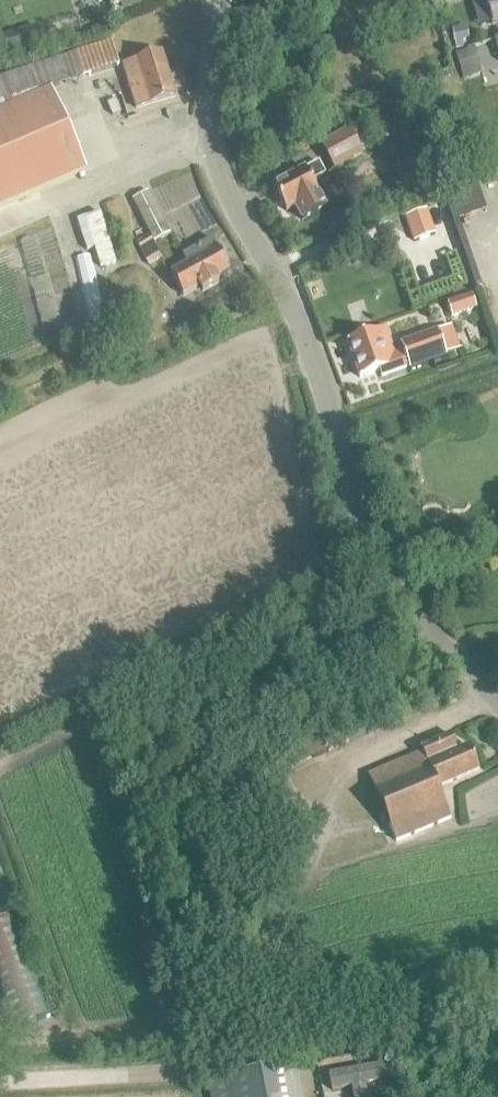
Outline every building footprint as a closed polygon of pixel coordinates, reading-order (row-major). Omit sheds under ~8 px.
[(491,23),(497,21),(497,0),(484,0),(491,23)] [(465,27),(451,29),(454,49),(462,47),(461,41),(468,40),(465,27)] [(51,89),(118,67),(111,44),(0,79),(0,111),(51,89)] [(474,49),(455,54),(460,73),(461,72),(463,79),(479,74),(477,68),(479,67),(474,49)] [(121,66),(136,110),(174,97),(160,53),(121,66)] [(0,111),(0,208),(86,171),(51,89),(0,111)] [(319,143),(333,170),(361,155),(348,129),(319,143)] [(490,161),(497,159),(497,143),(497,142),(485,145),(490,161)] [(304,169),(272,187),(285,212),(292,209),(298,220),(324,206),(318,194),(311,182),(323,176),(317,164),(305,170),(304,169)] [(423,189),(417,199),(428,205),(433,195),(423,189)] [(132,200),(154,242),(170,235),(147,192),(132,200)] [(405,217),(414,242),(435,234),(426,210),(405,217)] [(76,220),(86,251),(94,249),(100,268),(116,263),(100,213),(76,220)] [(140,248),(139,249),(147,265),(160,259),(148,235),(136,240),(140,248)] [(186,265),(170,274),(182,295),(199,286),(202,292),(217,283),(215,278),(228,270),(211,240),(182,256),(186,265)] [(401,349),(394,352),(387,328),(347,342),(349,349),(358,378),(378,372),(380,377),(408,368),(409,371),(446,357),(435,331),(399,344),(401,349)] [(367,776),(395,842),(450,818),(438,789),(478,771),(468,747),(456,752),(449,736),(419,748),(421,753),(367,776)] [(8,1034),(53,1017),(14,916),(0,922),(0,1013),(8,1034)] [(331,1091),(350,1088),(352,1096),(367,1096),(365,1085),(389,1081),(386,1063),(328,1074),(331,1091)] [(210,1096),(299,1096),(293,1064),(206,1082),(210,1096)]
